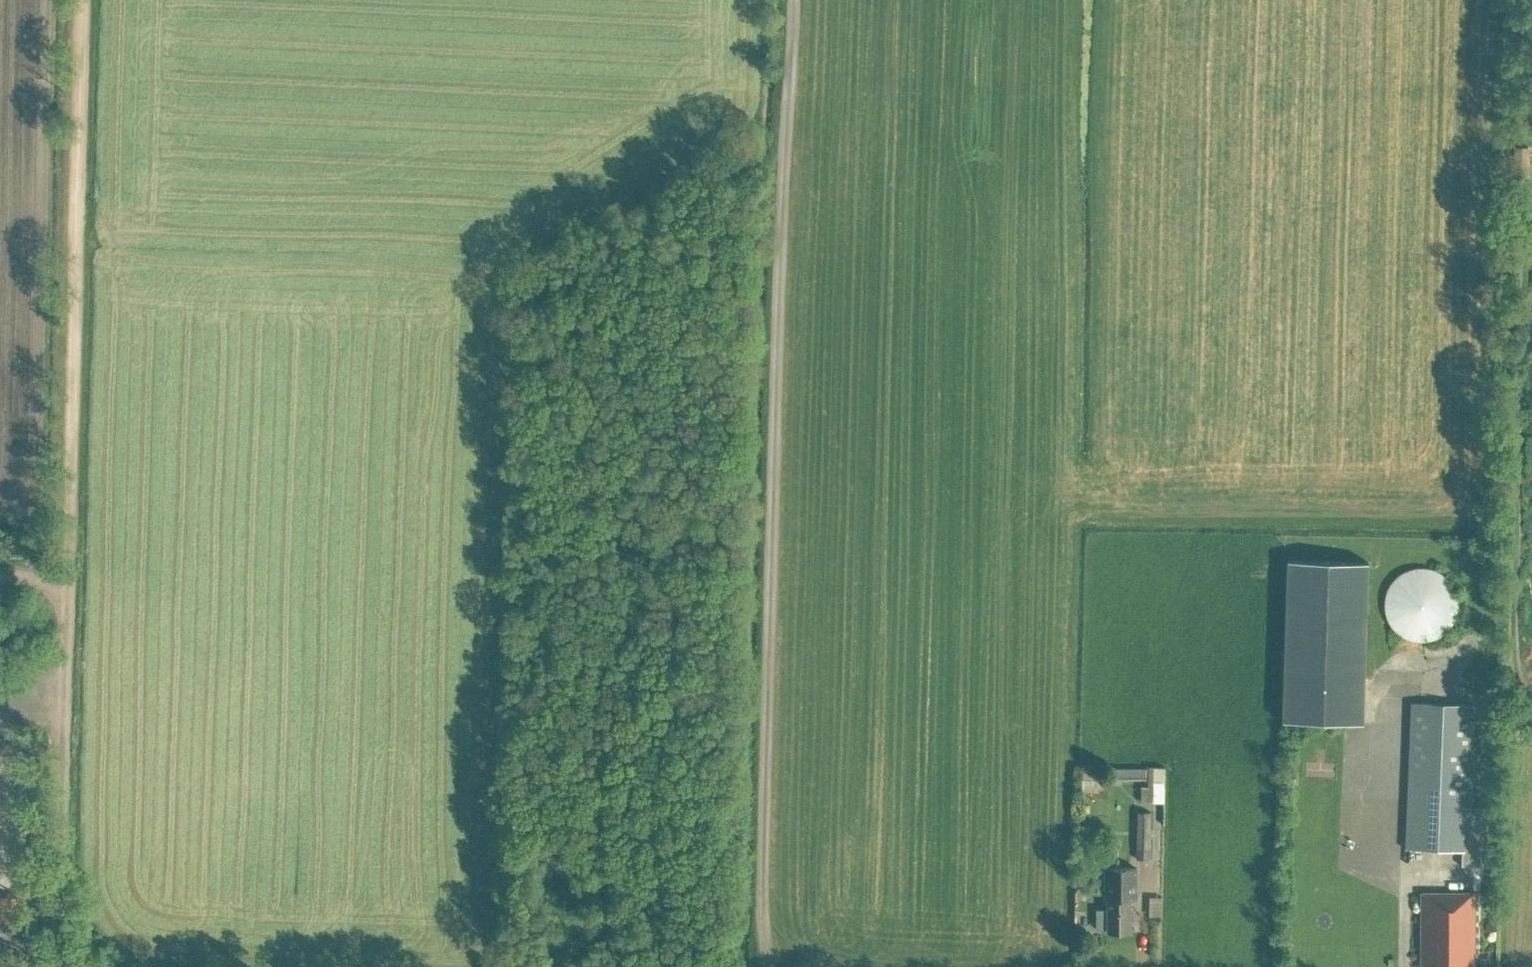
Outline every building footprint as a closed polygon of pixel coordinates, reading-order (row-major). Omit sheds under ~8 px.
[(1514,183),(1528,184),(1529,147),(1515,147),(1514,183)] [(1363,721),(1368,560),(1287,558),(1282,718),(1363,721)] [(1403,571),(1395,577),(1389,586),(1385,596),(1385,607),(1388,617),(1393,626),(1401,633),(1410,638),(1420,639),(1431,638),(1441,634),(1449,628),(1455,619),(1458,609),(1459,598),(1456,588),(1451,579),(1443,572),(1433,567),(1423,565),(1412,567),(1403,571)] [(1489,866),(1492,806),(1473,806),(1476,704),(1411,701),(1405,848),(1462,851),(1462,865),(1489,866)] [(1163,801),(1164,766),(1148,766),(1147,799),(1163,801)] [(1146,767),(1109,767),(1109,778),(1146,778),(1146,767)] [(1149,860),(1150,846),(1151,813),(1138,813),(1136,860),(1149,860)] [(1090,845),(1091,825),(1081,824),(1080,844),(1090,845)] [(1109,898),(1108,910),(1097,910),(1098,930),(1107,930),(1107,931),(1130,932),(1131,899),(1136,899),(1136,868),(1105,868),(1105,897),(1109,898)] [(1475,891),(1421,891),(1421,966),(1475,966),(1475,891)] [(25,919),(26,897),(1,896),(0,918),(25,919)]
